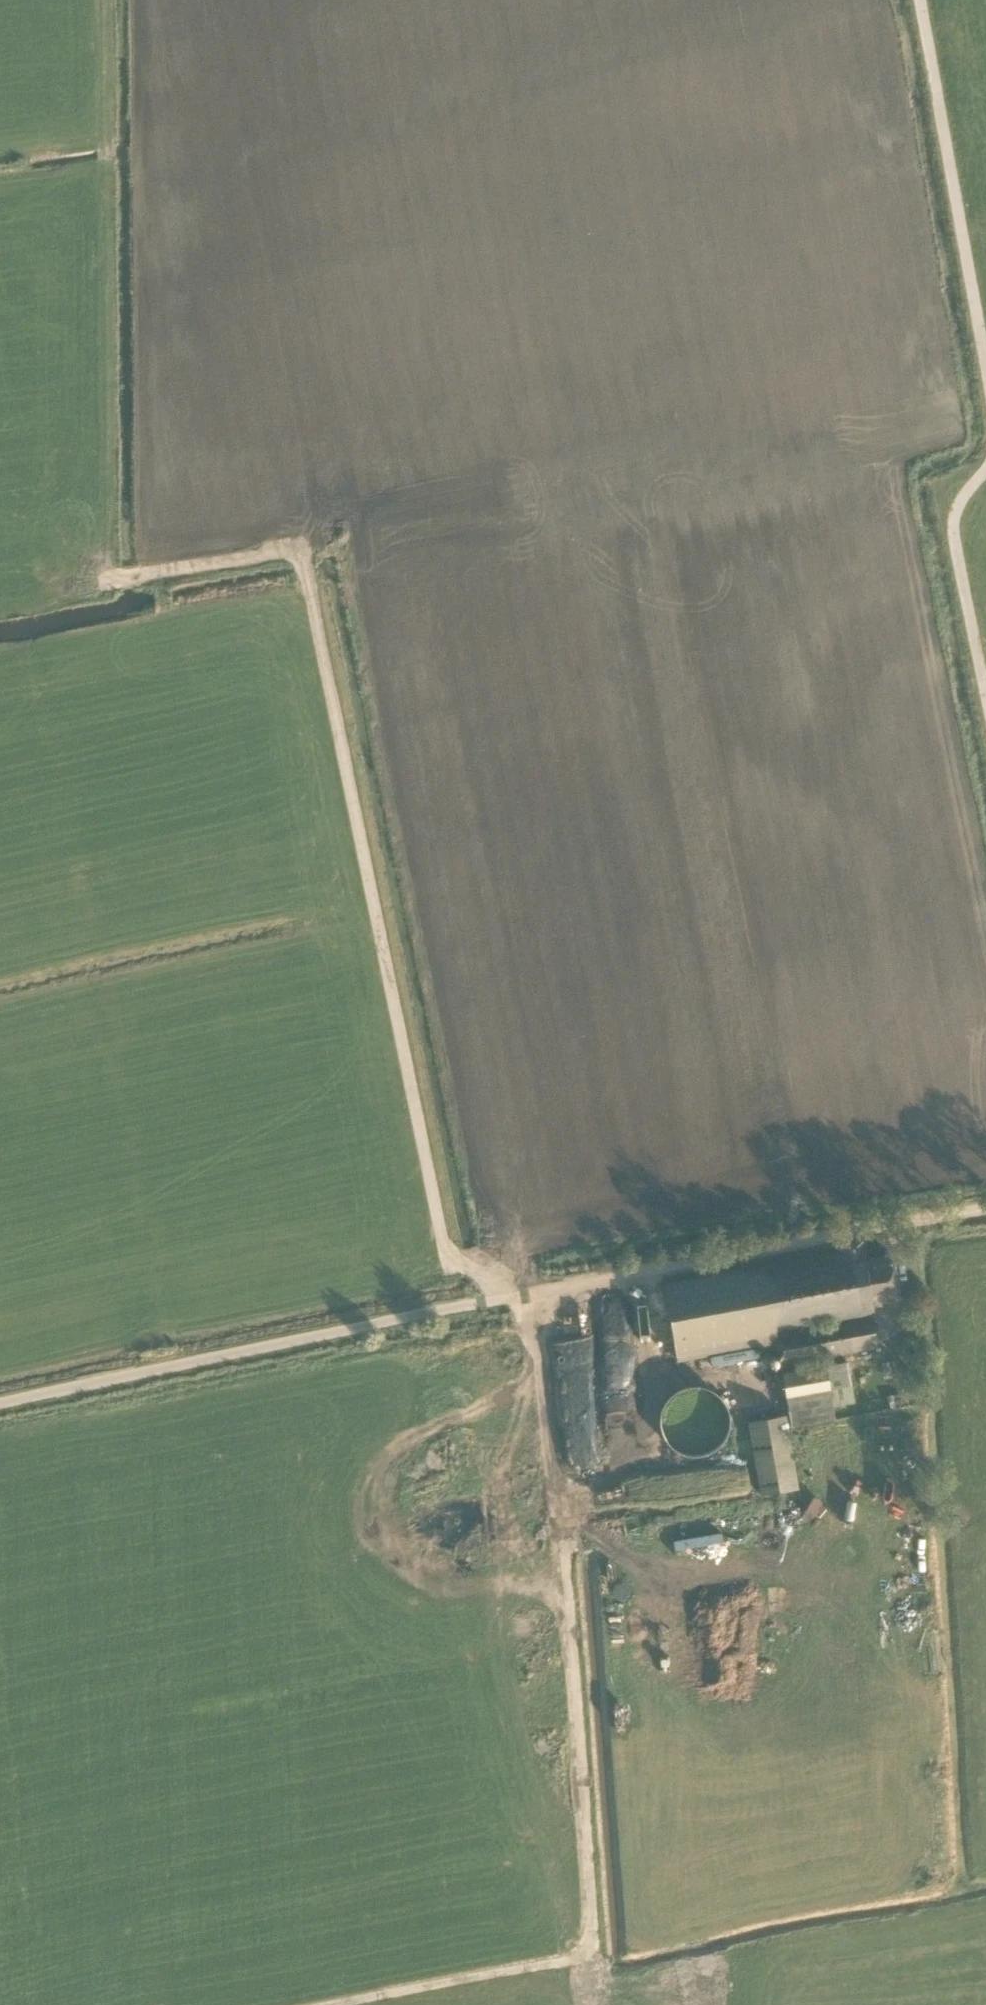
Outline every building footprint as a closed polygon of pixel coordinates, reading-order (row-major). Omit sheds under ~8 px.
[(863,1248),(861,1239),(840,1243),(842,1252),(664,1285),(677,1359),(776,1341),(780,1365),(877,1346),(871,1312),(874,1312),(873,1308),(881,1306),(880,1300),(897,1297),(891,1255),(865,1259),(864,1248),(863,1248)] [(615,1298),(589,1301),(590,1314),(617,1311),(615,1298)] [(636,1341),(597,1344),(604,1434),(642,1432),(636,1341)] [(847,1360),(825,1364),(832,1405),(854,1402),(847,1360)] [(834,1418),(825,1364),(781,1371),(790,1426),(834,1418)] [(664,1392),(671,1443),(724,1437),(717,1385),(664,1392)] [(799,1486),(787,1414),(748,1420),(761,1493),(799,1486)]
